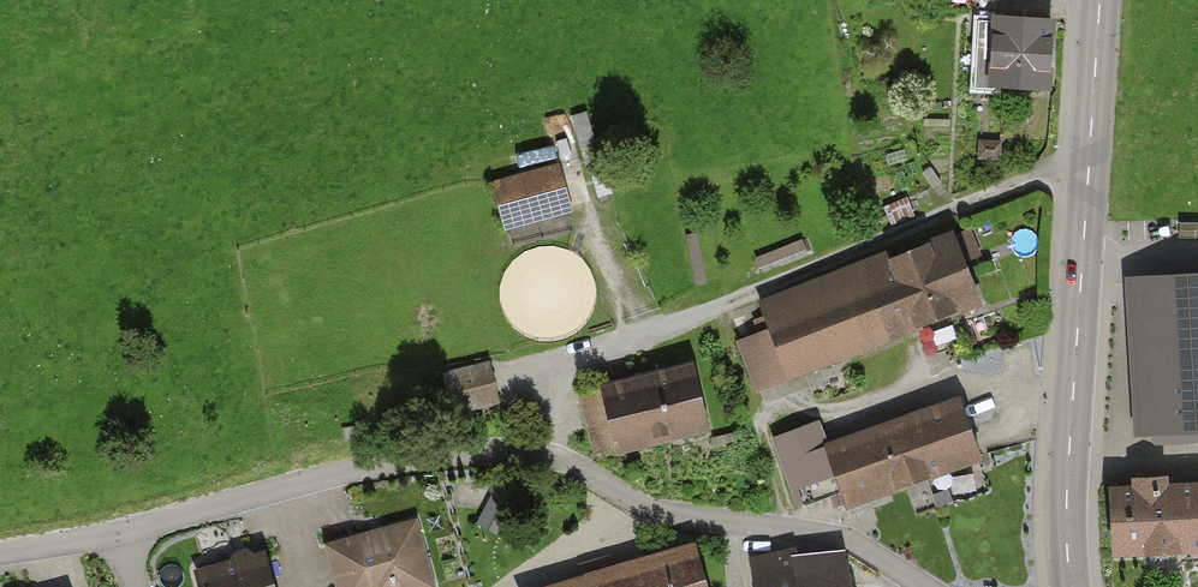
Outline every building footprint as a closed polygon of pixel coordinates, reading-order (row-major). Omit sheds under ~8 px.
[(1055,20),(993,19),(992,91),(1055,91),(1055,20)] [(563,163),(497,176),(507,224),(573,210),(563,163)] [(767,327),(739,338),(761,391),(984,302),(956,232),(898,255),(895,246),(756,302),(767,327)] [(1129,306),(1137,435),(1197,431),(1197,275),(1144,278),(1145,305),(1129,306)] [(491,363),(463,366),(468,401),(495,398),(491,363)] [(693,366),(603,389),(619,453),(710,430),(693,366)] [(822,420),(776,436),(801,505),(840,492),(847,511),(985,463),(961,396),(829,442),(822,420)] [(1118,483),(1119,555),(1197,554),(1197,481),(1118,483)] [(330,543),(341,586),(435,586),(418,521),(330,543)] [(692,548),(561,586),(704,586),(692,548)] [(754,559),(760,586),(854,586),(847,552),(801,561),(799,550),(754,559)] [(198,570),(202,586),(274,586),(266,553),(198,570)]
